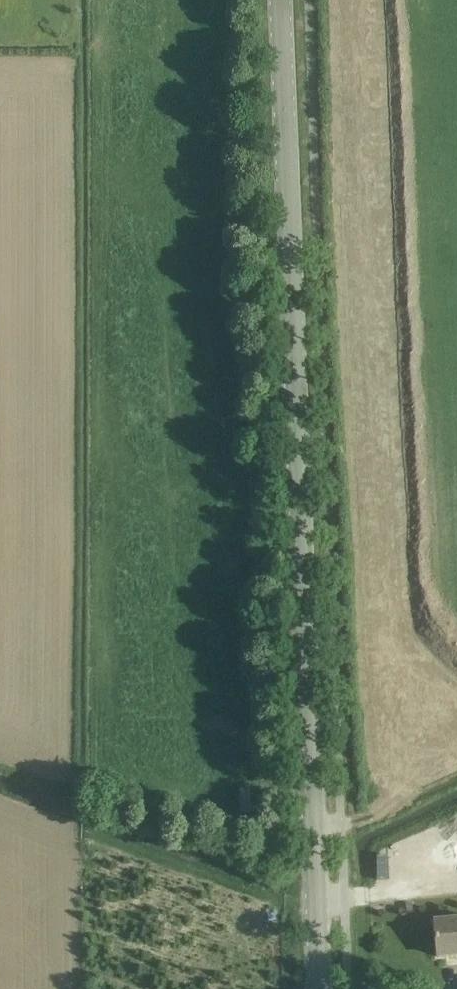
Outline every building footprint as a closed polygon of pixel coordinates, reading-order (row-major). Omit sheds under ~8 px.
[(438,956),(456,955),(456,920),(435,922),(438,956)]
